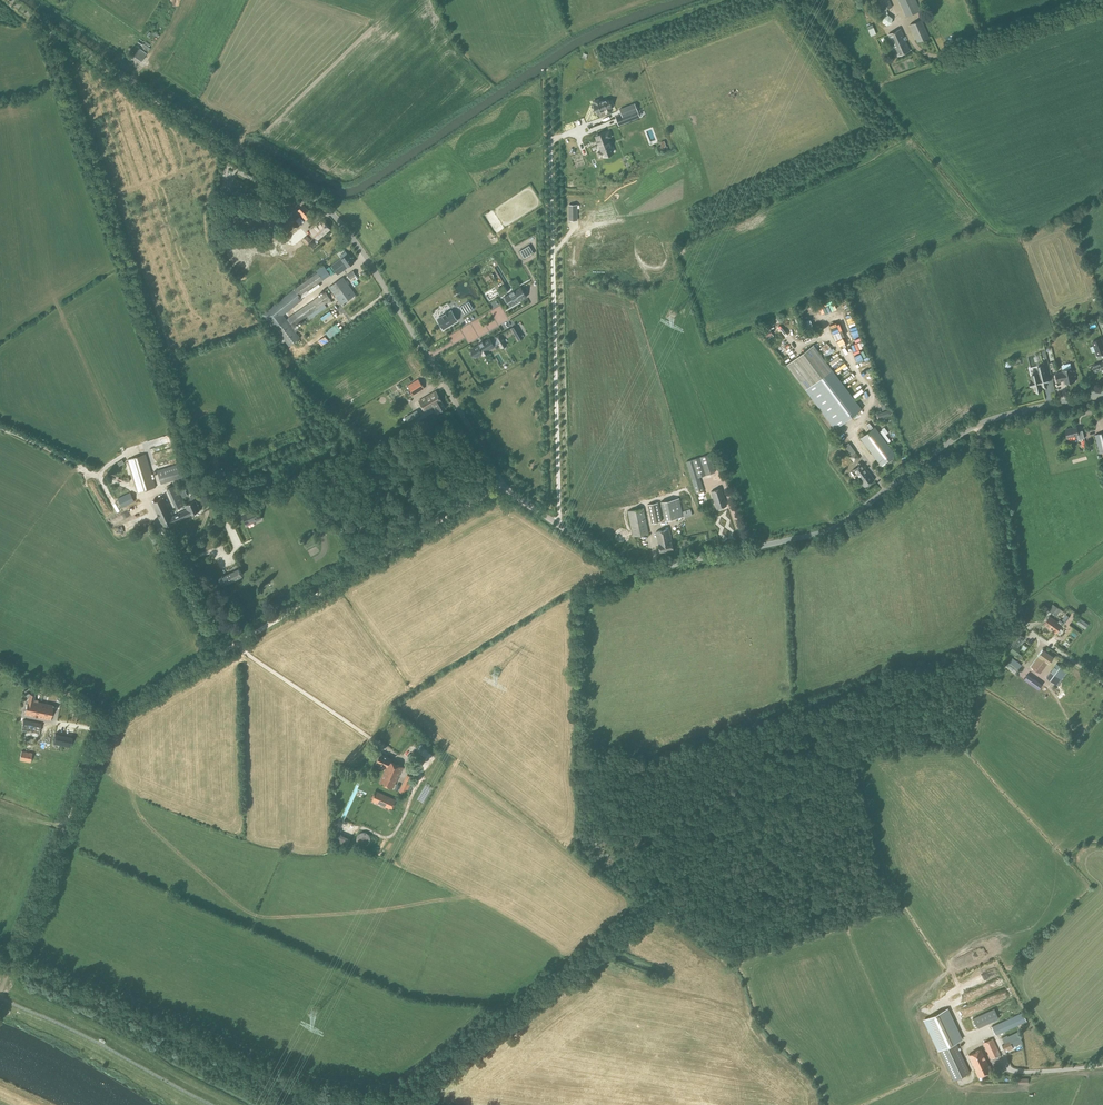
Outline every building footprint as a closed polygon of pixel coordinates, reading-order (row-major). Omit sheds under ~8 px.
[(884,10),(892,7),(889,0),(879,0),(884,10)] [(916,0),(898,0),(906,17),(920,10),(916,0)] [(883,17),(882,22),(887,25),(892,23),(892,18),(888,15),(883,17)] [(929,37),(921,19),(909,25),(917,42),(929,37)] [(868,30),(871,36),(876,34),(874,27),(868,30)] [(910,50),(900,28),(888,34),(895,51),(893,52),(895,57),(897,56),(910,50)] [(133,58),(140,63),(147,53),(136,46),(133,51),(136,53),(133,58)] [(611,108),(607,99),(600,102),(599,99),(594,101),(595,104),(594,104),(597,113),(605,110),(606,113),(611,111),(610,108),(611,108)] [(620,109),(622,114),(622,116),(637,111),(637,110),(634,103),(620,109)] [(639,117),(637,111),(622,116),(622,114),(615,116),(619,125),(639,117)] [(609,131),(596,136),(601,150),(598,152),(600,157),(613,152),(607,138),(611,137),(609,131)] [(664,150),(664,149),(666,150),(668,146),(665,145),(666,144),(664,140),(660,142),(661,145),(661,146),(658,147),(660,151),(664,150)] [(312,214),(303,204),(297,210),(306,220),(312,214)] [(569,205),(569,220),(577,220),(576,204),(569,205)] [(262,222),(262,212),(250,212),(250,222),(262,222)] [(330,229),(322,220),(310,231),(318,240),(330,229)] [(524,258),(533,253),(529,245),(520,251),(524,258)] [(354,262),(348,254),(341,258),(342,258),(331,266),(338,275),(348,267),(354,262)] [(324,278),(330,274),(325,267),(319,271),(324,278)] [(356,275),(353,271),(347,275),(350,279),(356,275)] [(301,337),(295,330),(288,321),(290,320),(293,326),(331,300),(326,292),(288,318),(287,319),(283,315),(303,299),(300,296),(323,279),(318,272),(294,289),(263,314),(276,331),(274,332),(279,339),(280,338),(287,347),(301,337)] [(356,294),(344,277),(329,287),(330,288),(329,289),(331,292),(332,291),(341,304),(356,294)] [(366,279),(355,288),(359,293),(370,285),(366,279)] [(521,287),(514,291),(514,290),(513,290),(514,291),(509,294),(509,293),(509,294),(503,297),(507,303),(508,302),(510,306),(515,303),(526,296),(521,287)] [(464,315),(473,309),(469,301),(459,307),(464,315)] [(438,319),(441,323),(440,323),(443,329),(448,326),(449,326),(452,324),(452,323),(457,320),(452,311),(446,314),(446,313),(442,315),(442,316),(437,319),(438,319)] [(511,328),(512,328),(516,335),(520,333),(516,326),(516,325),(511,328)] [(472,349),(477,356),(482,353),(483,354),(488,351),(487,350),(499,343),(501,347),(506,344),(500,334),(495,337),(495,338),(491,341),(489,339),(483,343),(482,341),(479,343),(479,345),(472,349)] [(1098,355),(1102,353),(1102,345),(1101,339),(1093,342),(1098,355)] [(835,429),(857,412),(862,409),(813,345),(787,365),(823,412),(835,429)] [(1093,365),(1095,372),(1102,369),(1102,361),(1093,365)] [(1033,386),(1034,386),(1035,390),(1042,388),(1042,384),(1043,384),(1042,381),(1046,380),(1046,381),(1047,380),(1044,366),(1038,368),(1039,374),(1038,374),(1033,376),(1032,375),(1031,376),(1032,380),(1031,380),(1032,380),(1033,386)] [(1072,367),(1062,369),(1063,373),(1055,375),(1057,381),(1065,380),(1066,384),(1075,381),(1072,367)] [(424,388),(419,379),(408,386),(413,395),(424,388)] [(426,412),(435,407),(438,412),(439,411),(439,412),(445,408),(442,401),(436,391),(419,400),(426,412)] [(876,414),(878,419),(891,414),(890,409),(876,414)] [(417,410),(405,417),(408,423),(420,416),(417,410)] [(1077,426),(1066,429),(1068,438),(1079,435),(1080,439),(1085,438),(1083,430),(1078,431),(1077,426)] [(881,465),(895,454),(875,427),(861,438),(881,465)] [(855,451),(849,443),(844,446),(850,455),(855,451)] [(213,469),(225,465),(221,452),(209,456),(213,469)] [(145,454),(128,459),(138,492),(155,487),(145,454)] [(699,477),(715,472),(710,454),(686,462),(696,494),(704,491),(699,477)] [(179,463),(157,470),(160,481),(183,475),(179,463)] [(855,474),(859,479),(869,472),(862,463),(850,472),(853,476),(855,474)] [(874,479),(869,472),(859,479),(864,487),(874,479)] [(175,485),(167,488),(176,509),(184,505),(175,485)] [(235,489),(237,495),(244,493),(241,486),(235,489)] [(716,509),(727,506),(721,488),(711,491),(716,509)] [(130,493),(121,497),(118,489),(115,491),(118,498),(122,507),(134,501),(130,493)] [(163,527),(189,515),(187,509),(173,516),(171,511),(170,512),(163,497),(152,502),(163,527)] [(189,515),(200,510),(194,497),(190,499),(191,502),(185,505),(187,509),(189,515)] [(684,518),(692,515),(690,509),(682,512),(679,498),(661,502),(665,520),(684,517),(684,518)] [(652,523),(662,521),(658,502),(648,504),(652,523)] [(633,536),(648,533),(643,508),(628,511),(633,536)] [(244,515),(247,523),(260,517),(257,510),(244,515)] [(660,552),(673,550),(669,529),(656,532),(660,552)] [(222,585),(242,575),(238,568),(219,578),(222,585)] [(1057,607),(1053,604),(1048,610),(1053,614),(1054,612),(1055,613),(1054,615),(1056,617),(1060,611),(1064,614),(1066,613),(1059,608),(1058,608),(1057,607)] [(1043,624),(1048,627),(1053,619),(1049,616),(1043,624)] [(1089,624),(1080,618),(1076,623),(1085,629),(1089,624)] [(1058,622),(1053,619),(1048,627),(1056,633),(1056,632),(1059,634),(1060,634),(1062,631),(1062,629),(1060,628),(1061,625),(1062,625),(1064,623),(1059,620),(1058,622)] [(1016,655),(1020,649),(1018,647),(1023,640),(1022,639),(1024,636),(1017,631),(1009,641),(1014,645),(1010,651),(1016,655)] [(1048,663),(1053,657),(1042,649),(1038,655),(1039,656),(1031,666),(1040,673),(1047,663),(1048,663)] [(1015,673),(1022,665),(1012,658),(1006,666),(1015,673)] [(1067,671),(1057,664),(1046,678),(1047,678),(1057,685),(1067,671)] [(1024,679),(1031,684),(1034,679),(1027,674),(1024,679)] [(1036,680),(1032,685),(1039,689),(1042,684),(1036,680)] [(25,714),(38,716),(41,703),(38,702),(38,700),(34,700),(35,694),(29,693),(25,714)] [(50,719),(53,705),(41,703),(38,716),(50,719)] [(24,720),(22,730),(37,733),(37,734),(38,734),(41,723),(24,720)] [(73,737),(55,733),(53,743),(71,747),(73,737)] [(31,762),(33,753),(22,751),(20,759),(31,762)] [(401,771),(403,767),(389,761),(391,758),(380,753),(376,763),(380,765),(381,763),(387,766),(380,782),(392,788),(400,770),(401,771)] [(405,780),(411,782),(413,777),(407,774),(405,780)] [(391,809),(396,799),(376,790),(371,800),(391,809)] [(978,1027),(998,1018),(994,1009),(974,1018),(978,1027)] [(970,1072),(956,1042),(962,1039),(948,1010),(925,1020),(939,1050),(940,1050),(954,1080),(970,1072)] [(995,1035),(1021,1023),(1027,1021),(1023,1012),(991,1026),(995,1035)] [(1010,1041),(1007,1035),(1003,1037),(1005,1043),(1001,1045),(1004,1050),(1006,1049),(1007,1050),(1008,1050),(1008,1051),(1013,1048),(1010,1041)] [(1012,1040),(1014,1045),(1023,1042),(1020,1036),(1012,1040)] [(991,1059),(1000,1055),(992,1038),(983,1042),(991,1059)] [(978,1077),(992,1070),(981,1048),(968,1054),(975,1070),(978,1077)]
